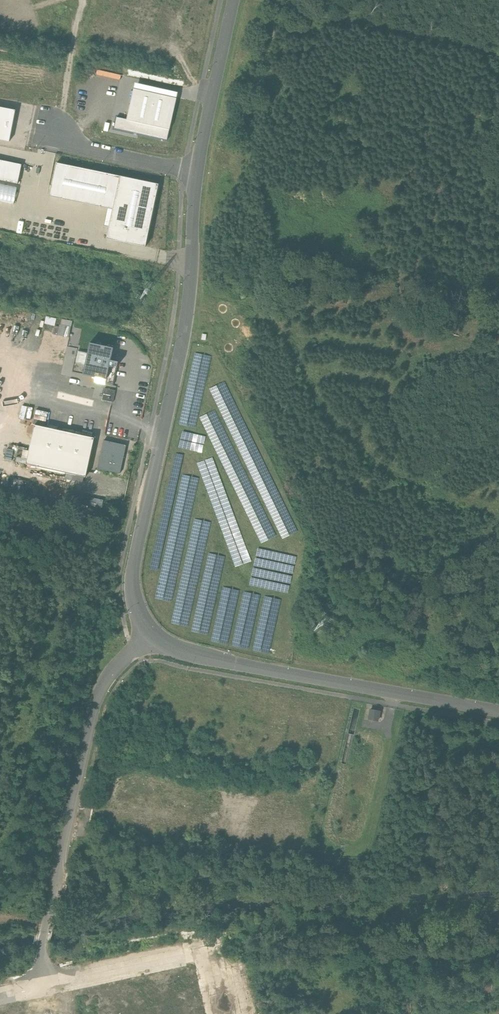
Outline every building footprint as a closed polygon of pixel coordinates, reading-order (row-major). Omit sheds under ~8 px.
[(167,140),(177,99),(134,89),(127,119),(117,117),(114,128),(167,140)] [(0,108),(0,140),(10,142),(16,111),(0,108)] [(0,160),(0,181),(18,185),(22,165),(0,160)] [(159,184),(57,163),(50,197),(112,210),(106,239),(146,247),(159,184)] [(17,188),(0,184),(0,201),(14,204),(17,188)] [(57,332),(54,347),(65,350),(68,334),(57,332)] [(113,348),(90,343),(87,353),(78,351),(76,363),(85,365),(83,374),(106,379),(105,384),(113,386),(118,362),(110,360),(113,348)] [(73,377),(72,382),(85,385),(86,381),(73,377)] [(105,423),(103,432),(114,434),(116,425),(105,423)] [(35,425),(26,464),(86,477),(94,438),(35,425)] [(126,445),(104,440),(98,469),(120,474),(126,445)] [(12,490),(15,478),(0,475),(0,487),(12,490)] [(72,505),(83,493),(74,485),(63,496),(72,505)] [(100,513),(103,498),(90,496),(88,511),(100,513)] [(378,721),(380,712),(371,710),(369,719),(378,721)]
